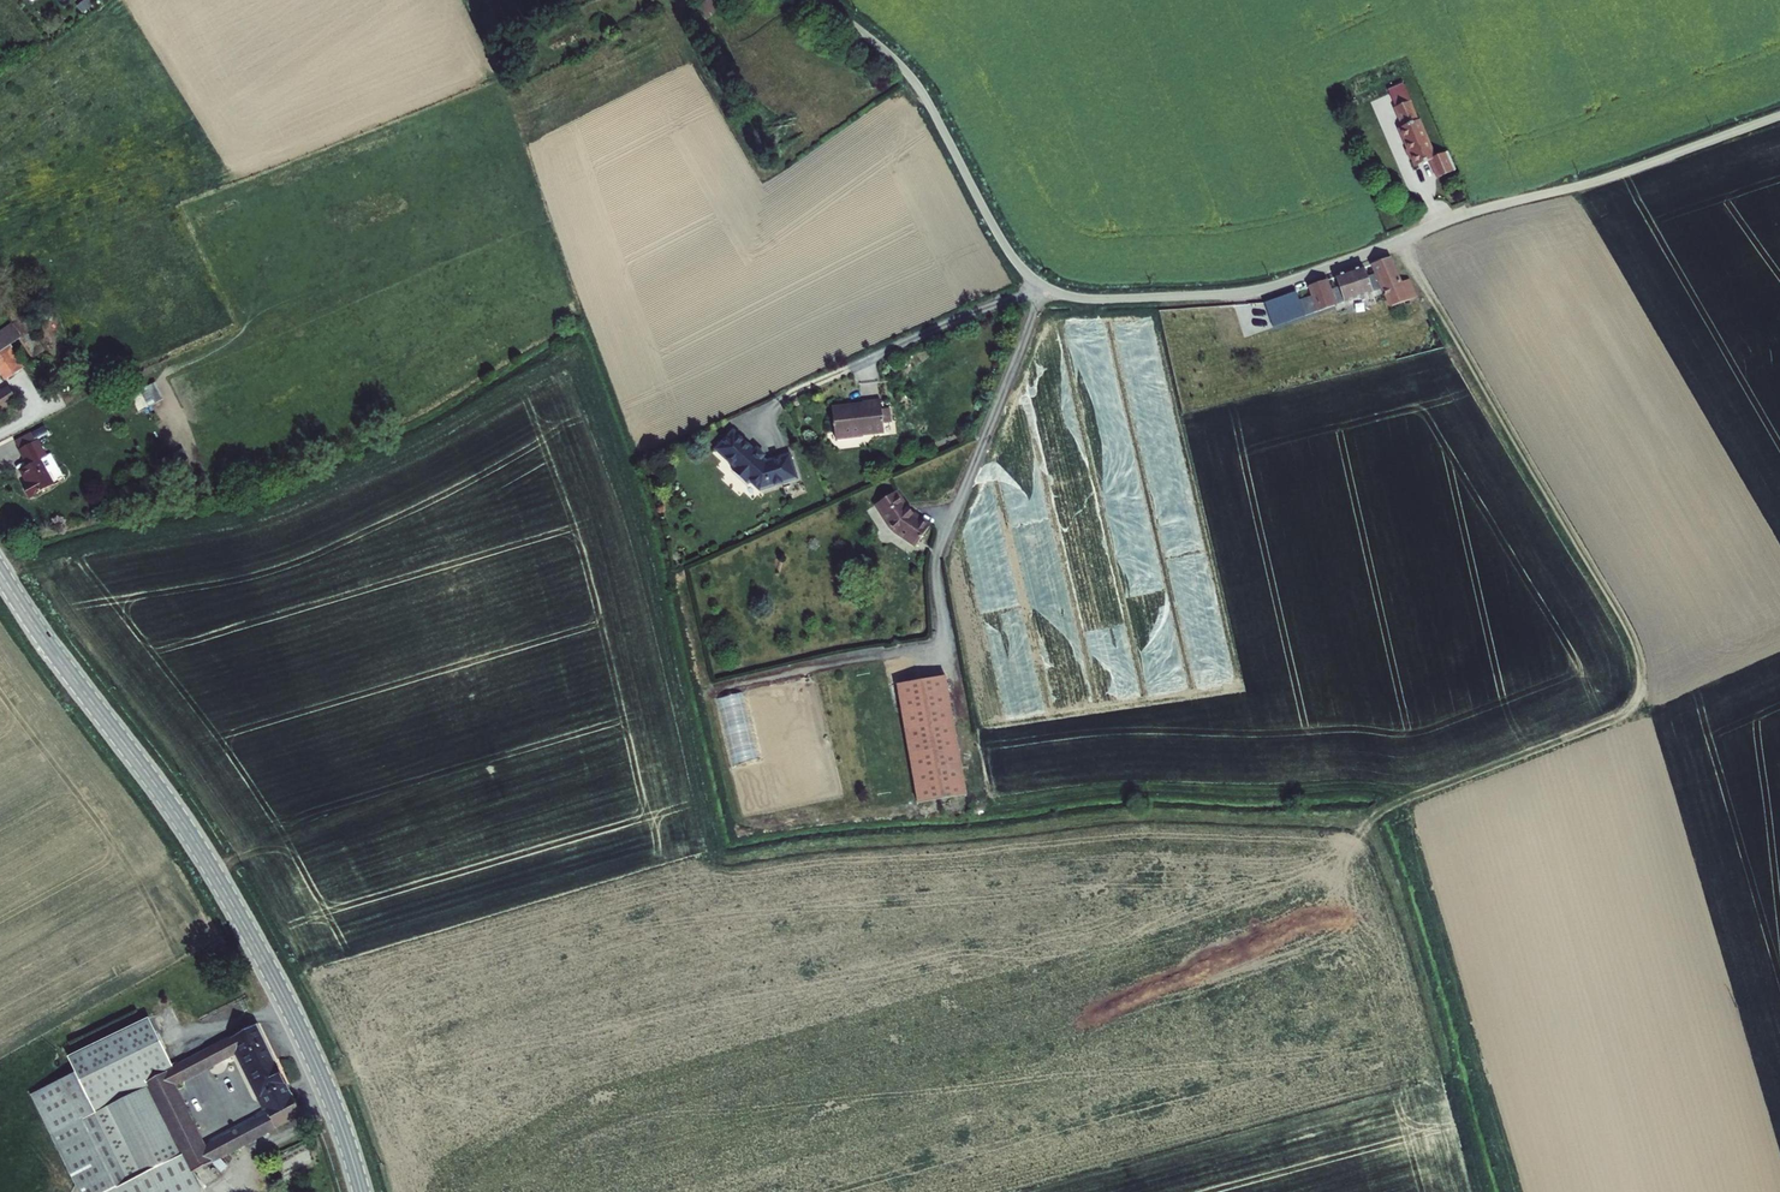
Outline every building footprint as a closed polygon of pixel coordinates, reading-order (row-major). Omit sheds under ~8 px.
[(1393,117),(1405,111),(1409,109),(1401,93),(1385,100),(1393,117)] [(1413,129),(1405,111),(1393,117),(1402,135),(1398,137),(1416,174),(1430,168),(1438,184),(1455,176),(1447,159),(1433,166),(1416,127),(1413,129)] [(1401,291),(1391,265),(1354,277),(1304,294),(1313,319),(1319,318),(1322,329),(1340,323),(1336,311),(1387,294),(1394,316),(1416,307),(1409,288),(1401,291)] [(1304,294),(1262,305),(1271,333),(1313,319),(1304,294)] [(4,382),(14,376),(0,355),(0,375),(4,382)] [(8,389),(0,394),(0,409),(15,400),(8,389)] [(860,442),(881,439),(880,430),(886,429),(884,415),(878,416),(877,407),(859,410),(859,411),(828,415),(832,447),(860,443),(860,442)] [(754,457),(731,437),(715,457),(734,474),(732,478),(747,491),(749,488),(759,496),(797,484),(789,460),(765,468),(761,464),(754,457)] [(7,446),(11,454),(27,446),(23,438),(7,446)] [(30,444),(11,454),(19,470),(12,474),(19,488),(15,489),(21,501),(35,494),(35,495),(39,493),(39,492),(43,490),(31,465),(38,461),(30,444)] [(756,455),(754,457),(761,464),(763,462),(756,455)] [(893,499),(873,512),(877,518),(881,524),(890,535),(901,545),(907,549),(913,552),(927,532),(921,529),(912,522),(907,518),(900,509),(896,504),(893,499)] [(964,802),(946,682),(897,690),(915,809),(964,802)] [(188,1175),(299,1117),(253,1023),(167,1065),(141,1015),(63,1057),(72,1073),(27,1096),(77,1191),(198,1191),(188,1175)]
